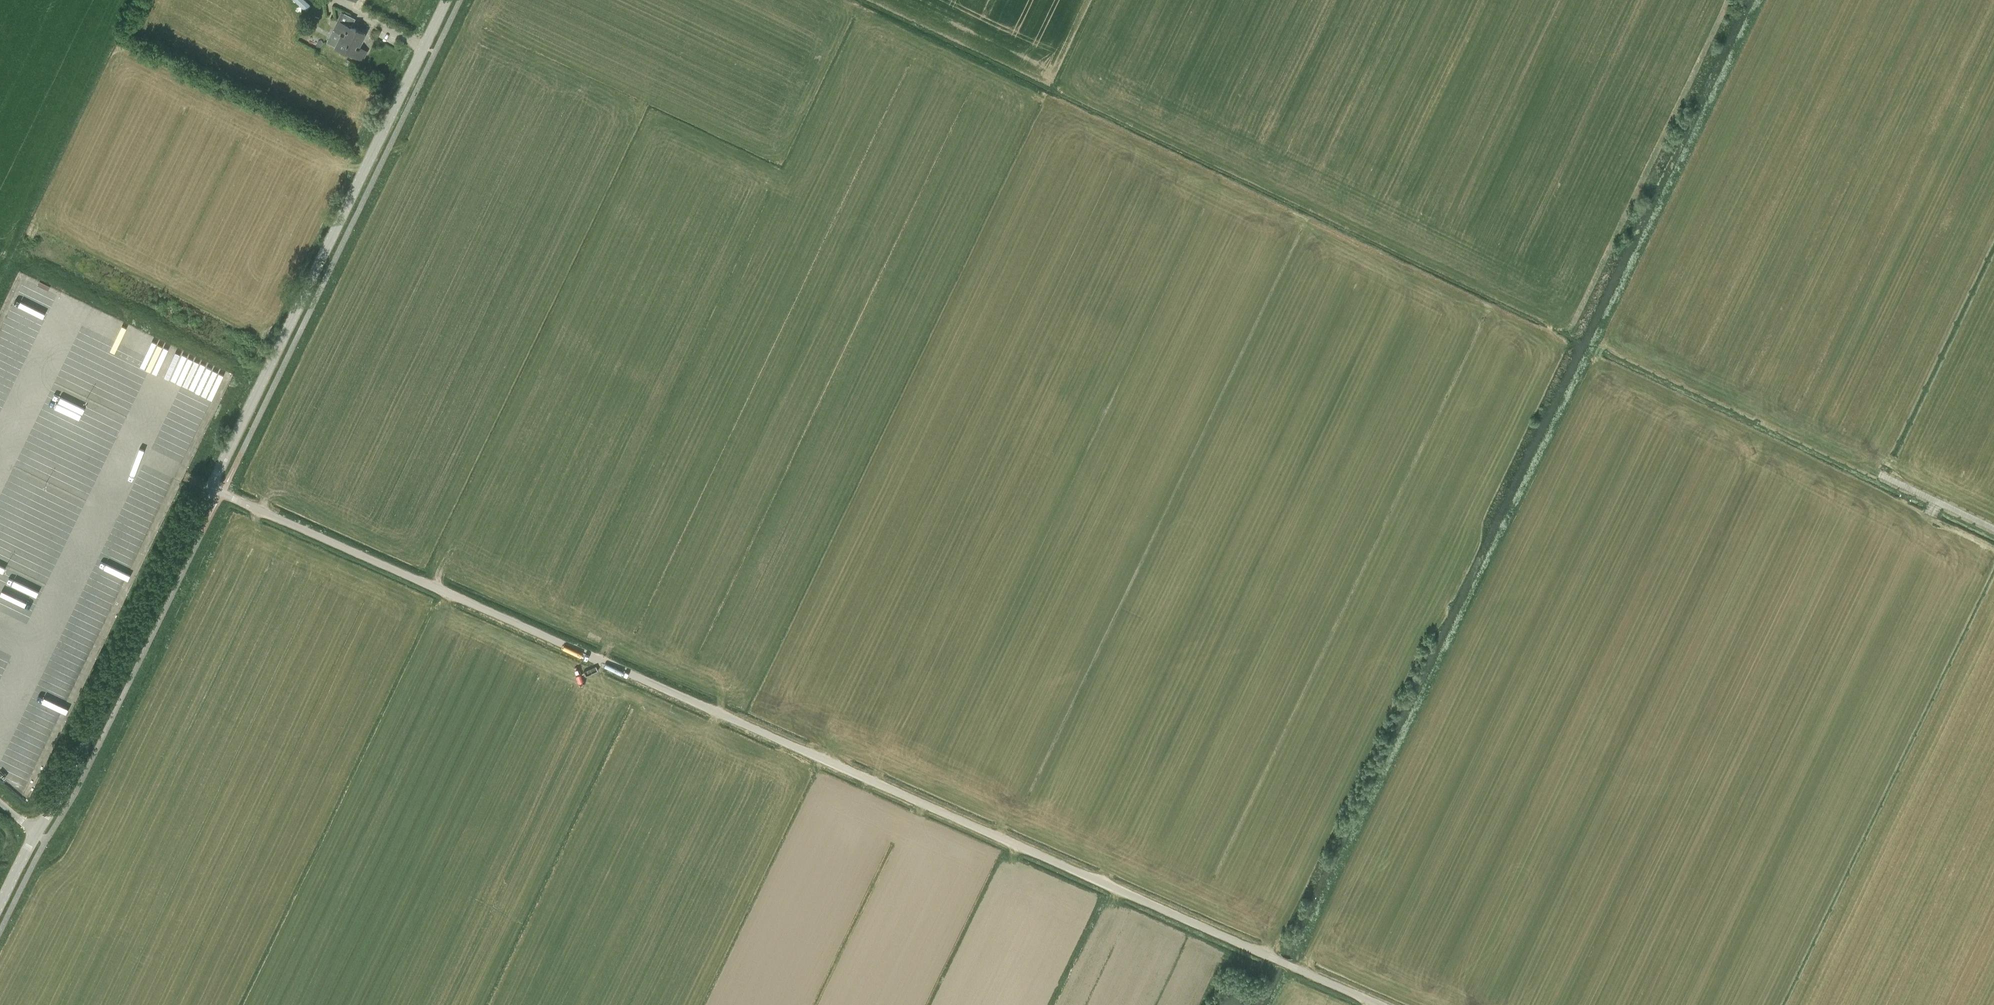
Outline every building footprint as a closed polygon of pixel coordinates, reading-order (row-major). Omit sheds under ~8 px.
[(338,20),(334,29),(342,33),(336,46),(363,59),(367,51),(361,48),(360,51),(355,48),(357,43),(360,45),(366,33),(352,27),(348,25),(352,16),(342,12),(338,20)]
